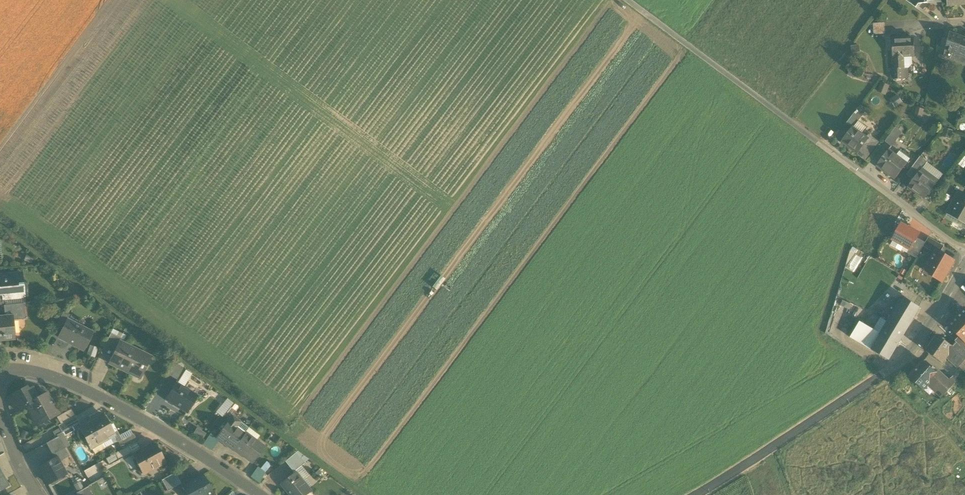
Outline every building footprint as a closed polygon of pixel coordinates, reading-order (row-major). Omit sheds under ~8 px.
[(873,23),(873,35),(885,35),(885,23),(873,23)] [(943,56),(950,58),(953,50),(957,51),(962,37),(949,33),(943,56)] [(964,57),(964,39),(962,37),(957,51),(956,54),(964,57)] [(891,40),(892,57),(903,56),(914,55),(913,39),(891,40)] [(950,58),(949,61),(964,66),(964,57),(956,54),(957,51),(953,50),(950,58)] [(893,68),(893,69),(904,69),(903,58),(903,56),(892,57),(893,68)] [(912,57),(903,58),(904,69),(909,69),(912,64),(912,57)] [(890,68),(891,80),(904,79),(904,69),(893,69),(893,68),(890,68)] [(877,92),(885,94),(888,84),(879,82),(877,92)] [(889,100),(895,106),(901,101),(896,95),(889,100)] [(915,106),(912,115),(921,118),(923,109),(915,106)] [(854,126),(858,122),(865,112),(859,107),(848,121),(854,126)] [(854,126),(852,128),(860,134),(866,127),(858,122),(854,126)] [(857,153),(867,139),(866,139),(860,134),(852,128),(842,141),(850,147),(849,147),(857,153)] [(885,142),(891,147),(902,133),(896,128),(885,142)] [(950,137),(951,130),(943,128),(941,136),(950,137)] [(868,137),(866,139),(867,139),(857,153),(865,158),(876,143),(868,137)] [(885,171),(895,179),(906,165),(888,151),(876,166),(884,172),(885,171)] [(914,176),(915,177),(918,173),(919,173),(926,164),(927,162),(920,157),(908,172),(914,176)] [(942,176),(926,164),(919,173),(921,175),(924,171),(938,181),(942,176)] [(924,171),(921,175),(935,185),(938,181),(924,171)] [(918,173),(915,177),(913,180),(908,187),(924,199),(935,185),(921,175),(919,173),(918,173)] [(958,192),(951,205),(955,207),(962,195),(958,192)] [(962,195),(955,207),(951,205),(946,214),(964,224),(964,196),(962,195)] [(909,249),(916,238),(918,234),(901,224),(892,240),(909,249)] [(928,237),(925,243),(923,246),(934,253),(935,251),(940,253),(944,246),(928,237)] [(916,258),(923,246),(925,243),(916,238),(909,249),(907,253),(916,258)] [(930,275),(942,282),(949,270),(948,268),(949,265),(951,265),(954,261),(940,253),(935,251),(934,253),(927,266),(934,269),(930,275)] [(924,272),(930,275),(934,269),(927,266),(924,272)] [(4,299),(5,299),(20,297),(19,285),(23,285),(22,273),(0,275),(0,296),(4,296),(4,299)] [(871,350),(888,360),(919,308),(902,297),(880,334),(871,350)] [(23,304),(6,305),(5,305),(6,317),(12,316),(12,317),(24,316),(23,304)] [(956,317),(964,326),(964,309),(964,308),(956,317)] [(56,328),(62,330),(66,323),(67,323),(71,316),(63,312),(58,324),(56,328)] [(14,338),(12,317),(12,316),(6,317),(0,317),(0,340),(14,338)] [(956,317),(948,326),(959,336),(964,342),(964,326),(956,317)] [(850,337),(871,350),(880,334),(859,322),(850,337)] [(73,345),(83,350),(92,332),(82,328),(81,330),(67,323),(66,323),(62,330),(59,337),(73,345)] [(105,346),(117,352),(121,342),(122,343),(124,340),(111,333),(105,346)] [(925,351),(941,363),(945,357),(946,356),(952,347),(936,335),(925,351)] [(964,351),(964,342),(959,336),(955,341),(964,351)] [(111,364),(138,377),(142,369),(141,368),(142,367),(141,366),(146,356),(133,350),(133,348),(122,343),(121,342),(117,352),(113,360),(111,364)] [(959,366),(964,360),(964,352),(955,342),(952,347),(946,356),(948,358),(949,357),(959,366)] [(87,355),(94,357),(96,347),(88,345),(87,355)] [(101,354),(113,360),(117,352),(105,346),(101,354)] [(909,377),(922,389),(927,384),(926,384),(936,374),(936,373),(923,361),(909,377)] [(166,375),(177,382),(185,369),(175,363),(166,375)] [(927,384),(941,398),(957,381),(952,377),(946,383),(936,374),(926,384),(927,384)] [(174,403),(187,411),(198,395),(177,382),(166,400),(173,404),(174,403)] [(17,411),(27,406),(26,404),(38,398),(32,388),(27,391),(26,388),(14,394),(15,397),(10,400),(17,411)] [(47,393),(38,398),(26,404),(27,406),(30,413),(32,411),(39,423),(37,424),(38,425),(58,414),(47,393)] [(215,410),(221,416),(232,403),(225,398),(215,410)] [(57,417),(61,424),(74,417),(75,416),(71,409),(57,417)] [(32,411),(30,413),(37,424),(39,423),(32,411)] [(103,415),(91,422),(102,441),(113,435),(114,437),(115,436),(114,435),(103,415)] [(232,416),(227,422),(235,428),(240,422),(232,416)] [(79,424),(74,417),(61,424),(58,426),(63,433),(79,424)] [(91,447),(102,441),(91,422),(80,428),(90,448),(91,450),(92,449),(91,447)] [(244,435),(235,428),(227,422),(216,437),(228,447),(229,446),(233,449),(234,448),(244,435)] [(191,433),(200,438),(204,433),(194,427),(191,433)] [(245,433),(244,435),(234,448),(243,454),(242,455),(251,461),(262,446),(245,433)] [(203,443),(211,450),(218,441),(210,434),(203,443)] [(118,443),(122,450),(128,446),(136,442),(132,436),(118,443)] [(48,443),(54,454),(65,448),(59,437),(48,443)] [(136,442),(128,446),(132,453),(132,454),(133,456),(141,451),(136,442)] [(133,456),(144,475),(165,463),(155,445),(142,452),(142,451),(141,451),(133,456)] [(119,461),(132,454),(132,453),(128,446),(122,450),(115,454),(119,461)] [(290,466),(294,472),(305,463),(301,458),(304,456),(298,451),(286,461),(290,466)] [(39,468),(47,484),(65,474),(56,458),(39,468)] [(85,469),(89,477),(103,470),(99,462),(85,469)] [(251,477),(259,483),(266,473),(258,467),(251,477)] [(8,487),(0,473),(0,491),(8,487)] [(162,480),(168,492),(182,484),(175,473),(162,480)] [(291,494),(307,494),(304,492),(309,488),(297,473),(282,485),(291,494)] [(186,494),(212,494),(214,494),(203,475),(202,475),(203,477),(192,483),(191,481),(181,486),(186,494)] [(77,494),(94,494),(89,486),(76,493),(77,494)]
